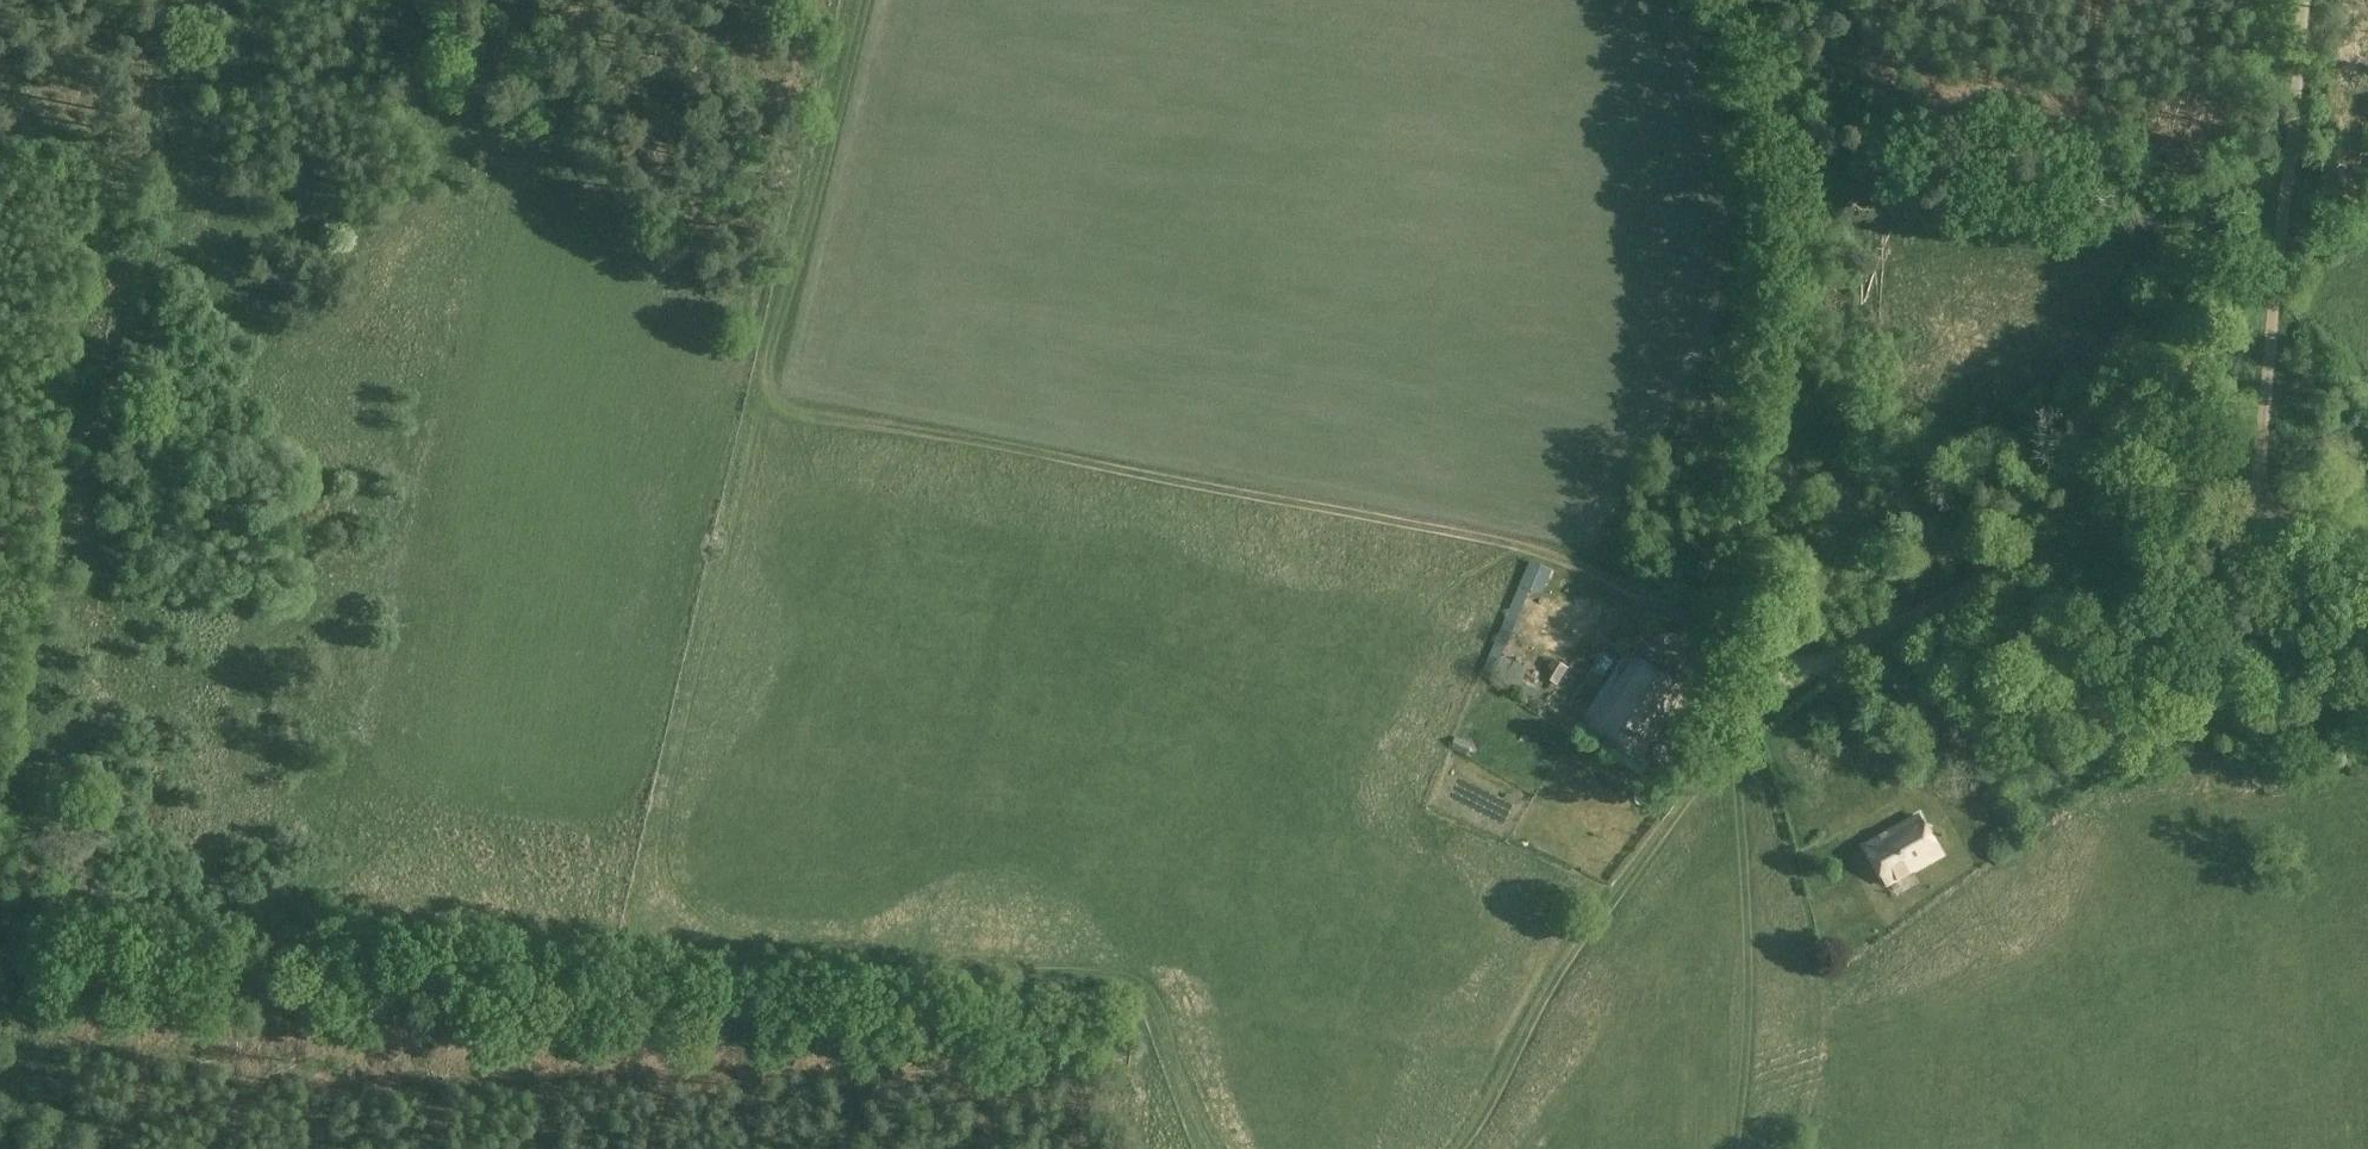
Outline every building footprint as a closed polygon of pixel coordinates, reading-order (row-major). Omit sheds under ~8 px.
[(1533,566),(1518,596),(1531,602),(1546,572),(1533,566)] [(1600,647),(1618,626),(1604,614),(1586,635),(1600,647)] [(1590,727),(1640,760),(1685,690),(1635,657),(1590,727)] [(1866,847),(1888,884),(1941,854),(1919,817),(1866,847)]
